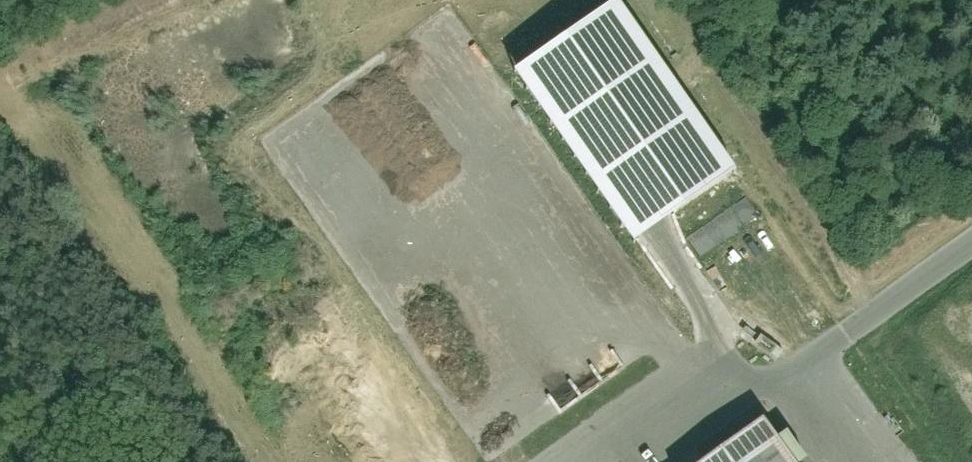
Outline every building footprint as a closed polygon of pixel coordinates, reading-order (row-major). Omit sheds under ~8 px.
[(757,430),(708,461),(778,461),(757,430)]
